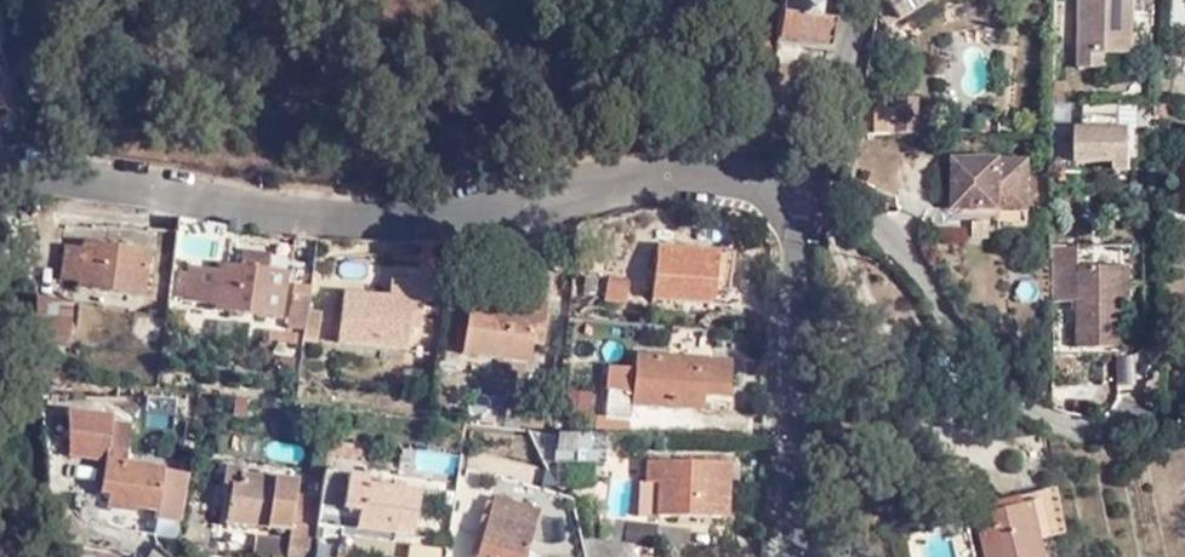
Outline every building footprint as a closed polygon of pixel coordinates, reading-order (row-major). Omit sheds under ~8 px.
[(776,39),(827,46),(829,39),(834,0),(763,0),(763,3),(781,6),(776,39)] [(884,24),(930,0),(878,0),(874,2),(884,24)] [(1087,68),(1116,70),(1117,56),(1140,58),(1141,0),(1088,0),(1087,68)] [(1179,17),(1175,43),(1184,44),(1184,17),(1179,17)] [(1063,82),(1062,104),(1076,105),(1076,82),(1063,82)] [(894,96),(892,133),(917,135),(917,97),(894,96)] [(1130,106),(1094,105),(1094,128),(1087,128),(1086,165),(1125,165),(1125,173),(1141,174),(1141,129),(1130,129),(1130,106)] [(1030,161),(956,159),(955,210),(1029,210),(1030,161)] [(193,254),(222,252),(220,223),(191,225),(193,254)] [(77,288),(144,297),(148,253),(83,245),(82,251),(65,249),(62,279),(78,281),(77,288)] [(660,245),(655,296),(718,301),(719,291),(720,272),(733,273),(734,273),(735,251),(660,245)] [(1086,245),(1059,245),(1061,309),(1087,309),(1088,347),(1137,348),(1137,266),(1087,265),(1086,245)] [(216,314),(281,321),(286,275),(268,273),(270,256),(242,253),(239,269),(221,266),(220,272),(187,269),(184,301),(216,305),(216,314)] [(732,292),(733,273),(720,272),(719,291),(732,292)] [(631,284),(611,282),(609,302),(630,304),(631,284)] [(346,297),(342,345),(411,350),(416,308),(426,308),(427,290),(392,286),(390,301),(346,297)] [(292,330),(309,332),(311,311),(313,298),(295,297),(292,330)] [(472,308),(465,356),(532,360),(537,316),(546,317),(547,302),(517,298),(515,313),(472,308)] [(73,302),(35,299),(37,356),(70,359),(73,302)] [(326,314),(311,311),(309,332),(308,344),(322,346),(326,314)] [(298,344),(300,333),(271,329),(270,341),(298,344)] [(637,355),(637,361),(637,366),(636,406),(705,408),(707,396),(731,396),(732,360),(709,358),(708,368),(681,367),(681,357),(637,355)] [(294,377),(296,358),(281,356),(281,361),(276,360),(274,375),(294,377)] [(637,366),(637,361),(606,359),(605,437),(608,437),(636,438),(636,406),(637,366)] [(166,476),(127,471),(129,431),(99,430),(98,454),(105,455),(100,499),(109,500),(108,515),(136,518),(138,510),(162,514),(166,476)] [(562,437),(562,465),(607,466),(608,437),(605,437),(562,437)] [(731,466),(649,465),(648,484),(660,485),(661,516),(731,517),(731,466)] [(232,494),(229,527),(295,534),(298,500),(300,488),(249,483),(249,473),(223,471),(221,493),(232,494)] [(372,484),(324,479),(322,503),(318,529),(344,531),(344,537),(415,542),(420,498),(372,493),(372,484)] [(1017,509),(1018,510),(986,517),(984,511),(976,485),(953,492),(964,524),(977,520),(988,556),(1042,556),(1037,543),(1025,507),(1017,509)] [(1056,498),(1025,507),(1037,543),(1067,532),(1056,498)] [(481,556),(530,556),(543,510),(497,499),(481,556)] [(318,529),(322,503),(298,500),(295,534),(294,544),(258,540),(256,556),(315,556),(318,529)] [(1015,503),(984,511),(986,517),(1018,510),(1017,509),(1015,503)]
